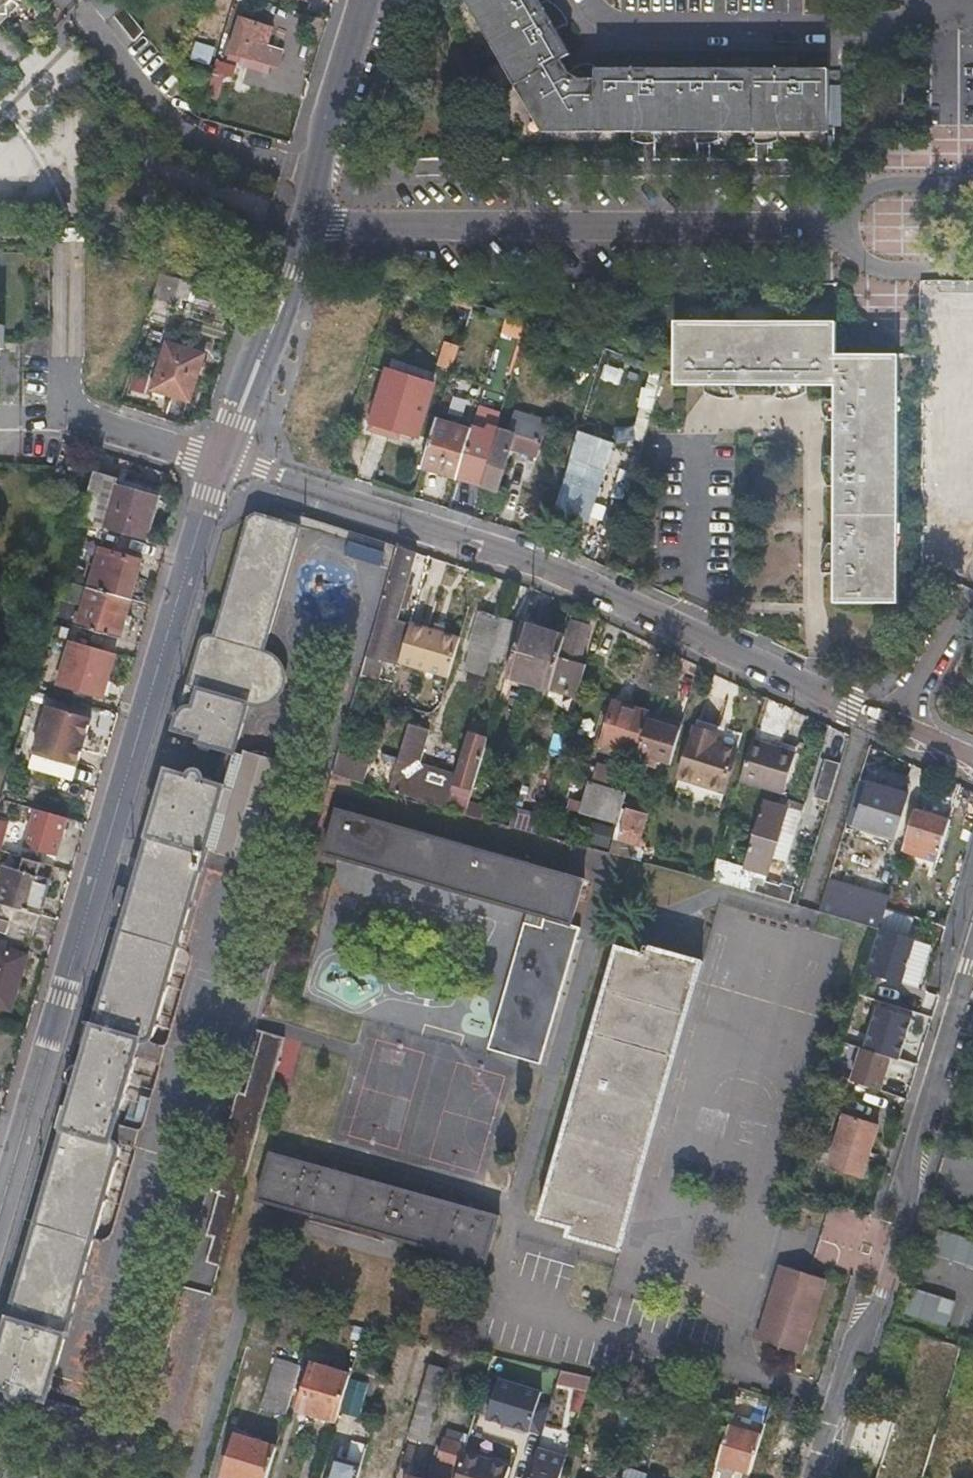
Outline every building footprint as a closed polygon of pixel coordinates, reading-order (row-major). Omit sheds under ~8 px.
[(14,1),(16,0),(0,0),(0,15),(1,14),(9,14),(9,7),(14,1)] [(559,13),(556,7),(546,0),(540,3),(538,0),(475,0),(549,126),(639,125),(639,138),(648,141),(651,141),(651,125),(662,125),(704,125),(715,125),(715,141),(720,141),(726,137),(726,125),(763,125),(774,125),(774,141),(780,141),(785,137),(786,125),(829,125),(829,70),(595,71),(595,81),(582,81),(581,65),(576,65),(567,70),(561,60),(569,55),(555,29),(549,18),(559,13)] [(20,6),(14,1),(9,7),(9,14),(1,14),(0,15),(0,26),(20,6)] [(565,23),(559,13),(549,18),(555,29),(565,23)] [(240,18),(230,54),(278,68),(283,53),(267,48),(273,28),(240,18)] [(210,63),(214,47),(199,44),(195,60),(210,63)] [(214,61),(212,67),(211,71),(233,78),(236,68),(214,61)] [(594,65),(581,65),(582,81),(595,81),(595,71),(594,65)] [(209,77),(203,97),(216,101),(222,80),(209,77)] [(651,125),(651,141),(662,141),(662,125),(651,125)] [(715,125),(704,125),(704,141),(715,141),(715,125)] [(763,141),(774,141),(774,125),(763,125),(763,141)] [(188,281),(161,275),(153,299),(173,304),(177,292),(184,294),(188,281)] [(529,319),(507,313),(501,333),(523,340),(529,319)] [(712,398),(717,398),(717,383),(732,384),(777,384),(791,384),(790,398),(797,398),(807,392),(808,383),(837,383),(837,399),(837,407),(823,407),(823,411),(829,420),(837,420),(838,456),(838,470),(823,470),(823,476),(828,486),(837,486),(838,544),(829,544),(823,555),(822,561),(838,561),(838,574),(838,602),(892,602),(892,475),(892,355),(837,354),(837,329),(677,328),(676,383),(702,384),(702,392),(712,398)] [(165,343),(152,390),(191,402),(205,355),(165,343)] [(546,353),(539,374),(558,381),(565,360),(546,353)] [(386,371),(371,421),(417,436),(433,385),(386,371)] [(717,383),(717,398),(732,398),(732,384),(717,383)] [(791,384),(777,384),(777,398),(790,398),(791,384)] [(837,407),(837,399),(823,399),(823,407),(837,407)] [(483,485),(483,486),(498,490),(510,449),(535,456),(546,422),(515,412),(509,431),(500,428),(483,485)] [(435,420),(421,466),(443,473),(445,468),(460,472),(472,431),(435,420)] [(460,472),(458,478),(483,485),(500,428),(498,428),(488,425),(487,430),(474,426),(472,431),(460,472)] [(823,456),(823,470),(838,470),(838,456),(823,456)] [(565,480),(556,508),(587,518),(595,493),(602,471),(574,463),(568,481),(565,480)] [(118,478),(94,472),(80,522),(146,541),(157,499),(116,487),(118,478)] [(0,1351),(0,1386),(47,1400),(73,1308),(121,1148),(120,1144),(117,1141),(113,1140),(143,1039),(147,1039),(151,1038),(153,1036),(155,1031),(174,968),(189,972),(194,952),(181,948),(206,855),(210,841),(225,789),(229,775),(236,752),(249,705),(257,706),(262,705),(267,704),(274,701),(277,698),(282,693),(284,687),(286,680),(286,673),(285,669),(281,662),(275,656),(271,653),(264,651),(293,553),(301,527),(256,513),(249,518),(219,622),(215,635),(211,635),(207,636),(202,641),(201,645),(193,673),(195,680),(201,686),(196,702),(190,702),(183,706),(177,729),(202,735),(201,742),(226,749),(217,783),(169,769),(150,835),(135,888),(120,885),(112,912),(127,916),(68,1113),(54,1109),(48,1133),(61,1137),(34,1234),(7,1326),(0,1351)] [(349,543),(347,554),(378,561),(381,550),(349,543)] [(413,552),(396,547),(372,635),(367,654),(383,658),(388,639),(392,625),(413,552)] [(89,587),(130,599),(141,560),(100,549),(89,587)] [(822,574),(838,574),(838,561),(822,561),(822,574)] [(118,639),(130,599),(89,587),(77,627),(118,639)] [(495,643),(502,617),(482,611),(471,652),(490,658),(495,643)] [(516,621),(502,617),(495,643),(509,647),(516,621)] [(549,690),(576,698),(585,670),(576,668),(588,625),(572,621),(561,663),(557,662),(549,690)] [(436,632),(410,624),(409,627),(408,630),(399,663),(424,670),(448,677),(460,639),(436,632)] [(543,631),(522,624),(507,677),(528,684),(543,631)] [(408,630),(392,625),(388,639),(383,658),(399,663),(408,630)] [(543,631),(528,684),(549,690),(557,662),(565,637),(543,631)] [(114,653),(71,641),(59,685),(101,696),(114,653)] [(699,667),(668,653),(650,713),(648,721),(666,727),(676,690),(691,695),(699,667)] [(195,680),(193,673),(183,706),(190,702),(196,702),(201,686),(195,680)] [(655,753),(673,759),(691,695),(676,690),(666,727),(648,721),(637,757),(652,761),(655,753)] [(648,721),(650,713),(615,703),(602,747),(637,757),(648,721)] [(47,707),(34,755),(75,767),(89,719),(47,707)] [(696,722),(682,771),(725,784),(738,744),(715,737),(717,728),(696,722)] [(429,730),(408,724),(389,789),(447,807),(454,783),(456,776),(419,764),(429,730)] [(468,734),(456,776),(454,783),(474,789),(488,739),(468,734)] [(753,738),(741,779),(769,787),(781,746),(753,738)] [(797,750),(781,746),(769,787),(785,792),(797,750)] [(243,754),(236,752),(229,775),(225,789),(210,841),(206,855),(214,857),(243,754)] [(280,764),(243,754),(214,857),(250,868),(280,764)] [(75,767),(34,755),(30,768),(71,780),(75,767)] [(369,766),(338,757),(333,775),(364,785),(369,766)] [(829,803),(841,766),(821,760),(810,797),(829,803)] [(581,812),(618,822),(626,795),(589,784),(581,812)] [(869,784),(857,826),(893,838),(906,796),(869,784)] [(755,829),(743,868),(766,874),(772,856),(767,854),(781,806),(764,801),(755,829)] [(469,802),(466,815),(489,821),(492,809),(469,802)] [(937,864),(951,818),(915,807),(904,844),(914,847),(912,856),(937,864)] [(492,809),(489,821),(510,827),(514,815),(492,809)] [(65,819),(35,810),(25,848),(54,856),(65,819)] [(338,810),(326,854),(416,880),(571,924),(583,880),(438,838),(338,810)] [(627,811),(621,829),(639,834),(644,816),(627,811)] [(587,843),(614,847),(618,824),(591,819),(587,843)] [(0,821),(0,851),(10,854),(18,829),(5,825),(6,823),(0,821)] [(10,854),(7,867),(23,871),(26,858),(10,854)] [(26,858),(23,871),(7,867),(0,891),(0,904),(9,906),(41,915),(54,866),(26,858)] [(829,880),(820,912),(821,912),(878,929),(887,898),(829,880)] [(41,915),(9,906),(0,904),(0,930),(2,931),(33,940),(41,915)] [(866,972),(904,984),(918,937),(880,926),(866,972)] [(538,939),(522,996),(503,1062),(539,1073),(574,950),(538,939)] [(12,1010),(27,956),(0,948),(0,1006),(12,1010)] [(620,1249),(625,1231),(577,1218),(608,1112),(649,966),(697,979),(701,961),(651,948),(649,956),(619,948),(574,1101),(541,1219),(570,1227),(568,1234),(583,1239),(620,1249)] [(577,1218),(625,1231),(671,1073),(697,979),(649,966),(608,1112),(577,1218)] [(877,1007),(864,1048),(891,1057),(898,1059),(912,1018),(877,1007)] [(264,1030),(245,1095),(268,1101),(286,1038),(264,1030)] [(851,1081),(880,1090),(891,1057),(864,1048),(862,1047),(851,1081)] [(211,1190),(220,1192),(240,1198),(268,1101),(245,1095),(238,1093),(211,1190)] [(845,1116),(829,1165),(863,1176),(878,1127),(845,1116)] [(271,1154),(258,1201),(486,1264),(499,1217),(396,1189),(271,1154)] [(240,1198),(220,1192),(207,1236),(214,1238),(207,1261),(220,1265),(240,1198)] [(830,1204),(811,1259),(873,1281),(882,1256),(864,1249),(874,1219),(830,1204)] [(922,1256),(972,1270),(972,1242),(930,1229),(922,1256)] [(777,1285),(755,1357),(800,1370),(821,1298),(777,1285)] [(150,1415),(147,1425),(177,1433),(178,1431),(215,1296),(212,1295),(186,1288),(150,1415)] [(911,1290),(903,1315),(946,1328),(954,1303),(911,1290)] [(365,1329),(348,1325),(340,1351),(357,1356),(365,1329)] [(956,1366),(962,1346),(929,1336),(923,1356),(956,1366)] [(287,1416),(302,1367),(278,1360),(262,1408),(287,1416)] [(313,1423),(335,1430),(351,1376),(312,1364),(299,1408),(316,1414),(313,1423)] [(430,1364),(407,1438),(424,1443),(447,1369),(430,1364)] [(556,1385),(581,1390),(584,1376),(560,1370),(556,1385)] [(488,1419),(541,1435),(550,1406),(537,1403),(540,1393),(499,1381),(488,1419)] [(941,1413),(950,1390),(930,1383),(921,1405),(941,1413)] [(350,1389),(342,1414),(354,1418),(362,1393),(350,1389)] [(577,1432),(582,1392),(567,1390),(561,1430),(577,1432)] [(733,1412),(717,1462),(751,1473),(763,1436),(750,1432),(754,1419),(733,1412)] [(936,1434),(894,1422),(886,1447),(881,1465),(923,1477),(934,1441),(936,1434)] [(226,1477),(267,1477),(276,1448),(236,1436),(224,1477),(226,1477)] [(463,1453),(465,1447),(446,1441),(443,1447),(438,1446),(435,1458),(440,1459),(434,1477),(456,1477),(463,1453)] [(923,1477),(925,1477),(970,1477),(972,1467),(972,1453),(934,1441),(923,1477)] [(361,1466),(366,1448),(354,1444),(348,1462),(337,1458),(331,1477),(353,1477),(357,1464),(361,1466)] [(529,1477),(559,1477),(566,1457),(537,1449),(529,1477)] [(456,1477),(505,1477),(508,1467),(463,1453),(456,1477)]
